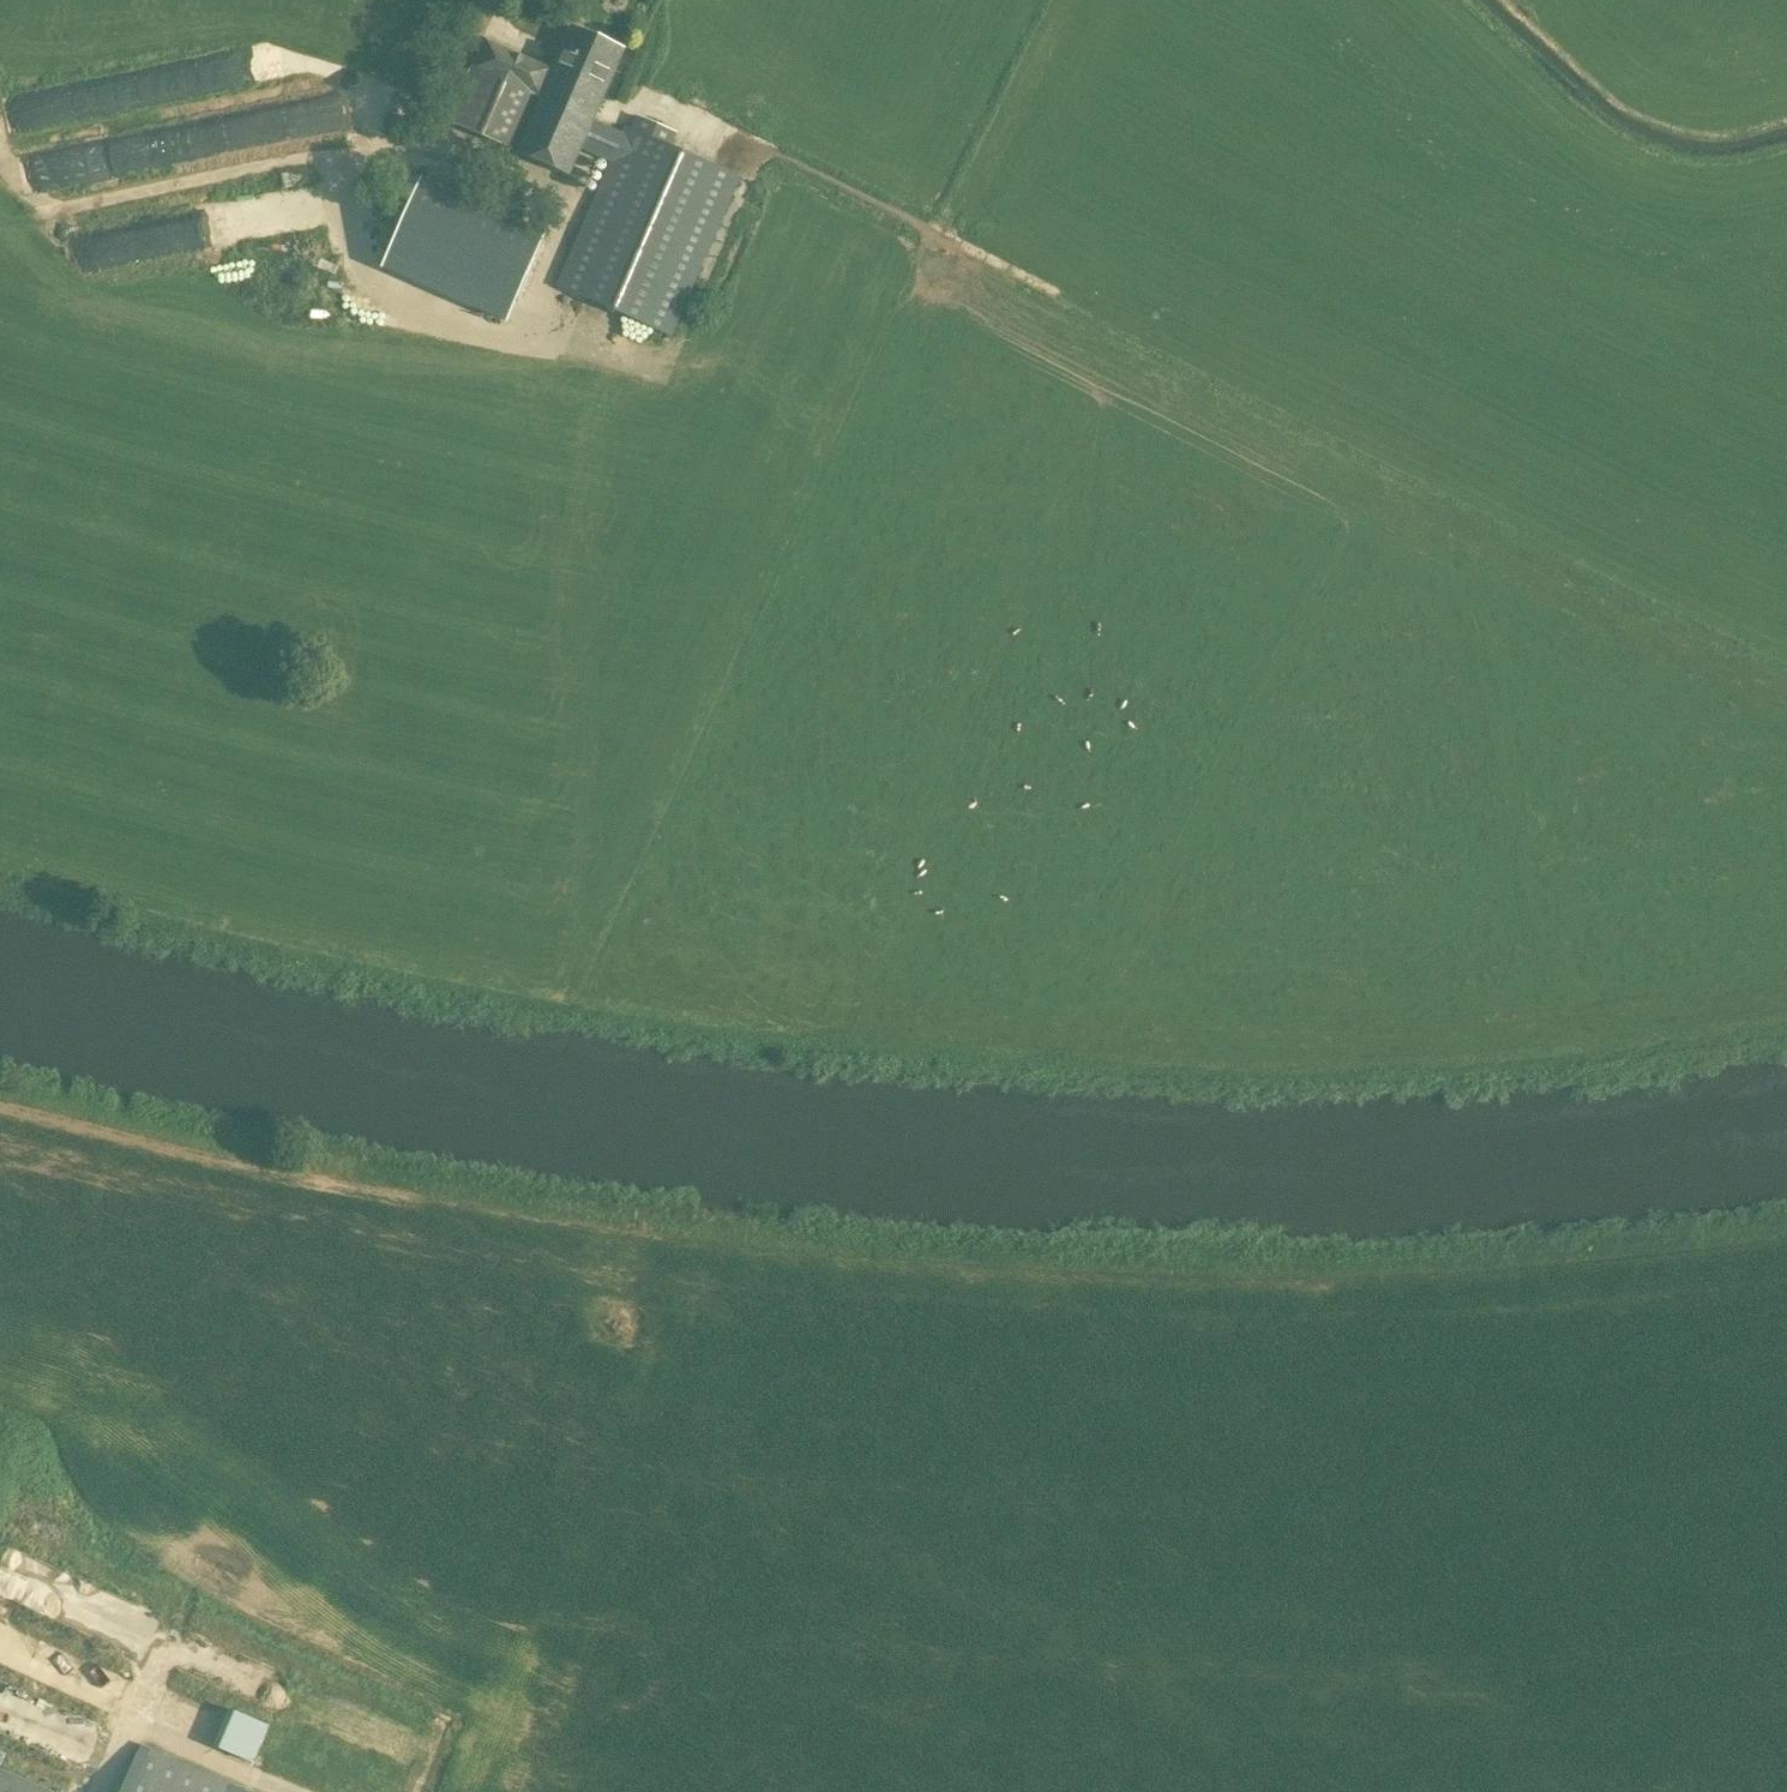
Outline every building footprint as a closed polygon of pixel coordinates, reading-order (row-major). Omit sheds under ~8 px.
[(570,25),(551,69),(483,39),(472,63),(468,62),(444,121),(485,140),(485,138),(515,152),(569,176),(580,150),(609,163),(555,287),(671,337),(741,177),(671,147),(677,133),(638,117),(632,130),(624,126),(622,132),(594,120),(624,49),(570,25)] [(524,224),(512,219),(511,220),(509,225),(480,212),(482,208),(483,206),(468,199),(421,179),(399,228),(382,267),(505,320),(522,282),(531,262),(544,233),(543,232),(524,224)] [(240,1709),(224,1749),(259,1763),(275,1723),(240,1709)] [(121,1791),(247,1791),(142,1747),(121,1791)] [(12,1774),(0,1769),(0,1791),(55,1791),(12,1774)]
